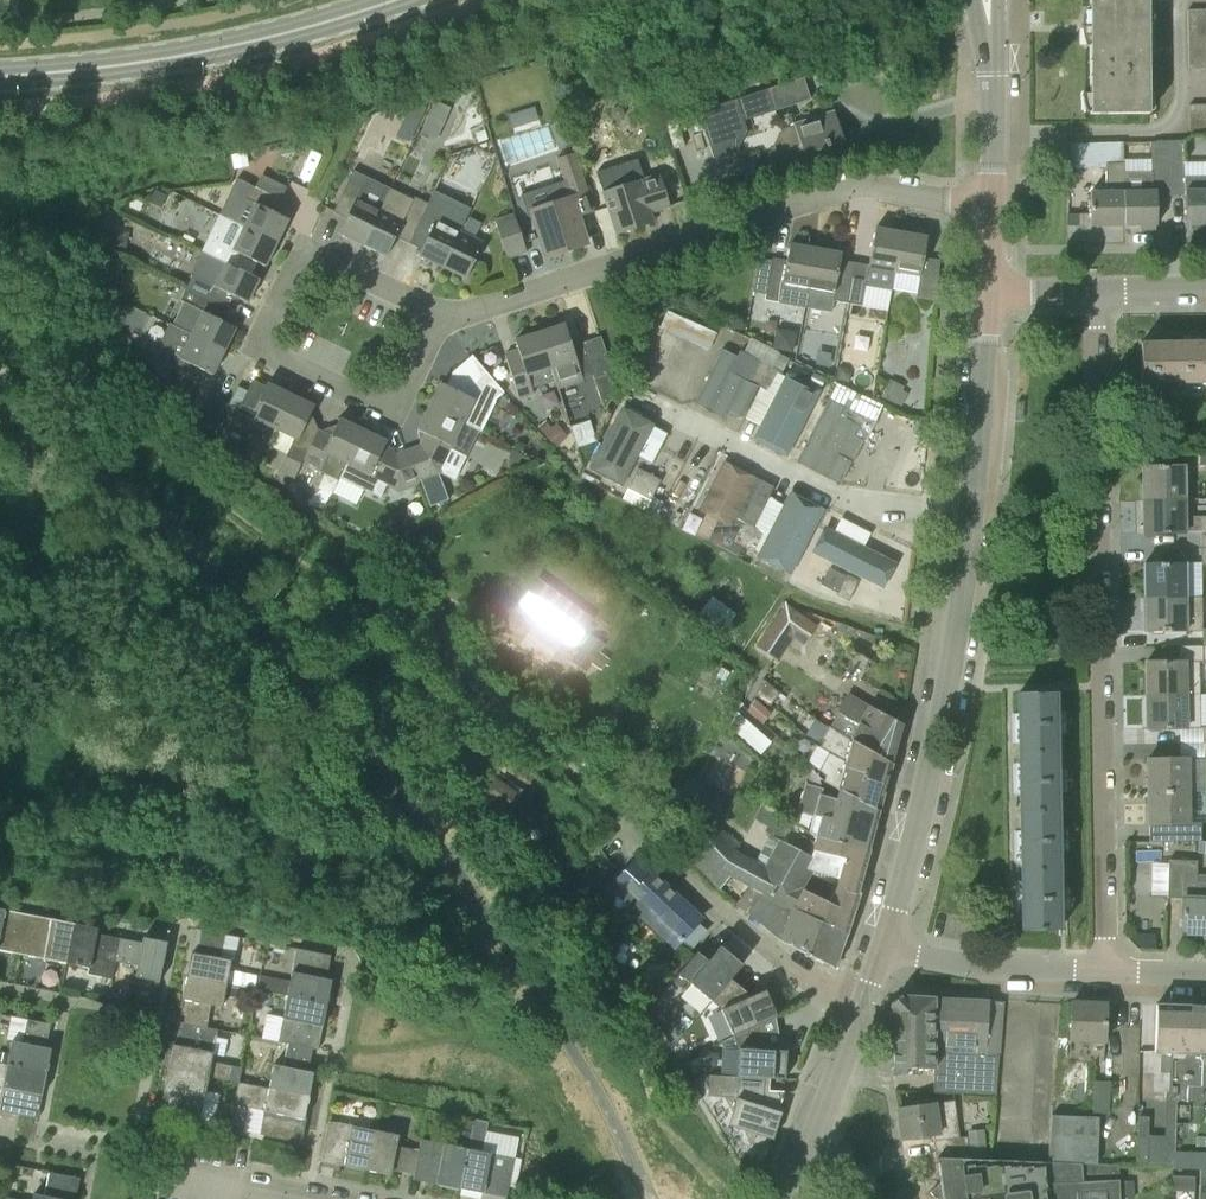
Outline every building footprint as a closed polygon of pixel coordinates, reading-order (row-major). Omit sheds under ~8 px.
[(1088,45),(1148,47),(1148,0),(1088,0),(1088,45)] [(1187,40),(1202,40),(1202,10),(1187,10),(1187,40)] [(1202,40),(1187,40),(1188,70),(1203,70),(1202,40)] [(1148,47),(1088,45),(1089,115),(1149,114),(1148,47)] [(810,100),(803,77),(767,89),(774,111),(810,100)] [(434,99),(427,116),(443,123),(450,106),(434,99)] [(745,128),(736,99),(697,111),(713,160),(733,154),(733,153),(727,134),(745,128)] [(416,123),(424,107),(411,101),(403,117),(416,123)] [(1203,105),(1188,105),(1189,136),(1204,136),(1203,105)] [(619,106),(613,107),(609,111),(610,117),(614,121),(620,120),(624,116),(623,110),(619,106)] [(533,107),(507,116),(511,129),(538,121),(533,107)] [(841,133),(834,112),(780,129),(787,151),(761,160),(766,177),(847,151),(841,133)] [(745,128),(727,134),(733,153),(733,154),(737,153),(746,132),(745,128)] [(1156,196),(1170,196),(1169,142),(1151,143),(1151,173),(1124,173),(1124,165),(1122,165),(1123,226),(1157,225),(1156,196)] [(1184,177),(1184,142),(1169,142),(1170,196),(1184,196),(1185,225),(1205,225),(1205,177),(1184,177)] [(1071,165),(1106,165),(1106,190),(1090,191),(1090,216),(1067,216),(1067,226),(1090,226),(1123,226),(1122,165),(1124,165),(1124,143),(1071,144),(1071,165)] [(235,168),(248,165),(245,152),(232,154),(235,168)] [(546,256),(585,243),(576,217),(594,211),(581,173),(575,153),(556,159),(569,198),(532,211),(546,256)] [(362,244),(380,208),(389,189),(352,171),(346,182),(332,211),(345,218),(338,233),(362,244)] [(625,185),(622,175),(616,172),(603,176),(599,182),(605,199),(615,233),(652,221),(649,212),(669,206),(659,174),(625,185)] [(274,211),(286,186),(259,173),(253,186),(237,178),(220,215),(276,242),(287,218),(274,211)] [(170,192),(156,185),(150,197),(164,204),(170,192)] [(414,231),(428,204),(414,197),(413,201),(389,189),(380,208),(362,244),(386,255),(395,236),(408,243),(414,231)] [(442,267),(460,230),(470,208),(434,192),(428,204),(414,231),(408,243),(421,249),(418,255),(442,267)] [(506,260),(526,254),(513,214),(494,220),(506,260)] [(265,266),(276,242),(220,215),(202,251),(229,264),(244,271),(250,258),(265,266)] [(531,241),(526,225),(518,228),(523,244),(531,241)] [(127,230),(112,227),(109,244),(123,247),(127,230)] [(894,272),(900,233),(874,228),(868,265),(853,262),(846,303),(860,306),(863,286),(890,291),(894,272)] [(460,230),(442,267),(466,278),(483,242),(460,230)] [(900,233),(894,272),(919,276),(915,299),(936,303),(939,260),(923,258),(926,237),(900,233)] [(805,304),(815,248),(789,244),(786,260),(771,257),(771,261),(766,295),(765,299),(780,301),(780,302),(805,307),(805,304)] [(846,303),(853,262),(839,260),(841,253),(815,248),(805,304),(830,309),(832,301),(846,303)] [(258,278),(244,271),(229,264),(202,251),(190,276),(192,277),(187,288),(212,300),(226,307),(232,295),(247,302),(258,278)] [(220,320),(226,307),(212,300),(187,288),(180,301),(183,303),(172,326),(190,335),(223,350),(235,327),(220,320)] [(673,306),(664,323),(713,348),(722,330),(673,306)] [(190,335),(172,326),(169,324),(160,344),(164,354),(166,355),(161,365),(192,380),(198,368),(212,374),(223,350),(190,335)] [(539,332),(555,380),(557,386),(592,374),(599,394),(604,411),(617,388),(600,336),(571,345),(564,324),(539,332)] [(532,388),(555,380),(539,332),(514,340),(519,355),(507,359),(505,353),(504,354),(518,397),(533,393),(532,388)] [(1175,383),(1205,383),(1205,341),(1140,342),(1140,384),(1175,383)] [(678,387),(689,357),(665,349),(654,379),(678,387)] [(753,362),(724,349),(699,404),(727,417),(753,362)] [(463,423),(478,431),(481,432),(495,401),(494,399),(503,391),(471,355),(452,372),(454,374),(448,386),(441,382),(429,406),(463,423)] [(749,382),(759,387),(769,368),(759,362),(749,382)] [(849,381),(849,373),(845,368),(838,367),(837,380),(848,381),(849,381)] [(769,368),(759,387),(770,393),(780,374),(769,368)] [(792,459),(824,392),(787,374),(755,442),(792,459)] [(822,380),(811,375),(807,383),(819,389),(822,380)] [(902,390),(904,387),(889,379),(880,395),(901,406),(908,393),(902,390)] [(273,427),(290,394),(266,383),(264,387),(251,381),(246,390),(236,385),(227,404),(237,409),(232,420),(251,429),(251,439),(243,456),(257,463),(266,444),(273,427)] [(862,418),(863,415),(875,421),(881,409),(836,386),(828,400),(841,407),(862,418)] [(292,442),(294,437),(297,439),(313,406),(290,394),(273,427),(266,444),(286,454),(292,442)] [(204,421),(216,426),(217,427),(227,403),(214,398),(204,421)] [(465,457),(478,431),(463,423),(429,406),(417,430),(425,434),(419,446),(407,450),(417,479),(438,472),(449,450),(465,457)] [(653,423),(622,408),(593,468),(624,483),(653,423)] [(875,421),(863,415),(862,418),(853,434),(865,440),(875,421)] [(339,477),(362,430),(338,418),(329,436),(318,430),(303,464),(338,480),(339,477)] [(566,437),(556,425),(552,428),(546,420),(537,427),(554,447),(555,446),(566,437)] [(417,479),(407,450),(395,455),(382,449),(386,441),(362,430),(339,477),(363,489),(380,498),(388,481),(398,486),(417,479)] [(876,485),(890,445),(871,439),(857,479),(876,485)] [(294,478),(307,449),(292,442),(286,454),(278,470),(294,478)] [(513,449),(508,458),(518,463),(522,454),(513,449)] [(760,483),(720,462),(697,507),(736,527),(760,483)] [(1142,498),(1187,497),(1186,465),(1141,466),(1142,498)] [(637,494),(648,474),(638,469),(628,489),(637,494)] [(637,494),(650,499),(659,480),(648,474),(637,494)] [(820,507),(793,495),(767,558),(794,569),(820,507)] [(653,497),(646,511),(656,517),(663,503),(653,497)] [(1205,545),(1205,515),(1187,516),(1187,497),(1142,498),(1142,534),(1200,532),(1200,545),(1205,545)] [(733,544),(743,549),(753,529),(742,523),(733,544)] [(899,565),(823,528),(810,553),(887,591),(899,565)] [(753,529),(743,549),(756,555),(765,535),(753,529)] [(1143,597),(1187,597),(1202,596),(1201,564),(1200,564),(1200,562),(1186,563),(1186,561),(1142,562),(1143,597)] [(848,603),(858,582),(830,569),(821,587),(837,594),(836,597),(848,603)] [(538,579),(519,604),(574,645),(593,619),(538,579)] [(1144,632),(1188,631),(1187,617),(1202,617),(1202,596),(1187,597),(1143,597),(1144,632)] [(801,643),(815,621),(784,601),(756,646),(778,660),(792,638),(801,643)] [(840,624),(836,631),(848,636),(852,629),(840,624)] [(603,645),(589,635),(570,662),(584,672),(603,645)] [(1145,693),(1199,693),(1199,661),(1144,662),(1145,693)] [(752,689),(769,703),(778,692),(761,678),(752,689)] [(1055,692),(1016,693),(1017,752),(1056,753),(1055,692)] [(888,763),(900,724),(868,706),(848,693),(837,711),(837,713),(828,727),(888,763)] [(1199,693),(1145,693),(1145,728),(1200,727),(1199,693)] [(753,699),(745,708),(761,721),(768,712),(753,699)] [(753,727),(734,710),(723,723),(741,740),(753,727)] [(474,750),(449,724),(431,741),(455,767),(474,750)] [(875,809),(877,810),(890,764),(889,763),(900,724),(888,763),(828,727),(822,739),(821,738),(819,739),(823,741),(819,747),(827,751),(827,752),(844,762),(842,767),(882,784),(875,809)] [(877,811),(877,810),(875,809),(882,784),(842,767),(844,762),(827,752),(824,759),(818,769),(825,776),(822,782),(837,790),(877,811)] [(1056,753),(1017,752),(1018,810),(1057,810),(1056,753)] [(1146,791),(1190,790),(1189,758),(1146,759),(1146,791)] [(518,794),(494,776),(481,793),(504,811),(518,794)] [(877,811),(837,790),(835,799),(820,795),(822,789),(804,784),(797,811),(813,815),(808,833),(815,837),(866,850),(877,811)] [(1200,823),(1191,823),(1190,790),(1146,791),(1147,824),(1148,824),(1148,842),(1201,841),(1200,823)] [(856,895),(857,889),(836,883),(829,902),(800,888),(807,876),(765,864),(755,861),(734,850),(738,846),(712,825),(712,822),(680,791),(665,806),(677,819),(664,831),(678,845),(691,860),(718,888),(729,875),(788,899),(795,904),(796,904),(844,934),(858,895),(856,895)] [(1057,810),(1018,810),(1020,874),(1059,874),(1057,810)] [(836,883),(857,889),(868,852),(865,851),(866,850),(815,837),(813,842),(802,836),(795,848),(782,842),(789,831),(792,832),(795,826),(776,811),(767,826),(765,831),(768,834),(755,861),(765,864),(807,876),(810,869),(838,877),(836,883)] [(1198,841),(1197,853),(1205,853),(1205,842),(1198,841)] [(680,941),(699,918),(633,856),(613,876),(680,941)] [(1195,884),(1196,860),(1167,859),(1166,898),(1182,898),(1181,932),(1205,933),(1205,885),(1195,884)] [(1059,874),(1020,875),(1021,930),(1060,929),(1059,874)] [(833,968),(844,934),(796,904),(795,904),(788,899),(752,884),(729,875),(718,888),(735,904),(779,941),(778,941),(833,968)] [(27,920),(5,916),(6,910),(0,909),(0,950),(20,954),(27,920)] [(67,964),(75,924),(51,919),(50,925),(27,920),(20,954),(67,964)] [(115,962),(120,939),(97,934),(98,928),(75,924),(67,964),(88,968),(87,975),(111,980),(114,962),(115,962)] [(187,976),(227,984),(232,961),(221,958),(225,935),(202,930),(197,954),(192,953),(187,976)] [(120,939),(115,962),(138,966),(136,977),(160,982),(168,942),(143,937),(142,943),(120,939)] [(711,1001),(730,979),(742,965),(720,947),(708,961),(697,952),(679,974),(711,1001)] [(326,979),(331,956),(297,949),(291,981),(274,978),(271,992),(288,996),(327,1004),(332,980),(326,979)] [(241,987),(243,972),(230,970),(227,984),(241,987)] [(223,1007),(227,984),(187,976),(183,1000),(188,1001),(184,1023),(207,1028),(211,1005),(223,1007)] [(733,1036),(761,1023),(776,1017),(777,1016),(765,990),(751,996),(730,979),(711,1001),(721,1010),(733,1036)] [(236,997),(238,988),(229,986),(228,996),(236,997)] [(266,1006),(269,992),(259,990),(256,1005),(266,1006)] [(327,1004),(288,996),(285,1008),(283,1019),(279,1042),(290,1044),(312,1049),(317,1026),(322,1027),(327,1004)] [(934,1069),(938,998),(901,996),(891,1004),(892,1004),(892,1067),(934,1069)] [(938,998),(934,1069),(933,1093),(994,1096),(1003,1001),(938,998)] [(1105,1042),(1106,1004),(1071,1002),(1070,1041),(1105,1042)] [(1184,1053),(1185,1006),(1156,1005),(1154,1052),(1170,1053),(1170,1092),(1166,1092),(1166,1135),(1148,1135),(1148,1138),(1138,1138),(1138,1164),(1173,1164),(1173,1168),(1178,1168),(1184,1053)] [(1185,1006),(1184,1053),(1178,1168),(1201,1168),(1201,1198),(1205,1198),(1205,1007),(1185,1006)] [(737,1076),(769,1079),(785,1079),(786,1051),(781,1051),(776,1017),(761,1023),(733,1036),(739,1048),(737,1076)] [(7,1064),(47,1072),(52,1049),(46,1048),(51,1024),(28,1020),(23,1043),(12,1041),(7,1064)] [(218,1029),(207,1028),(184,1023),(179,1046),(174,1045),(169,1068),(209,1076),(209,1075),(238,1081),(241,1067),(212,1061),(214,1053),(218,1029)] [(308,1071),(312,1049),(290,1044),(285,1067),(274,1064),(272,1075),(253,1071),(250,1083),(269,1088),(309,1096),(314,1073),(308,1071)] [(43,1095),(47,1072),(7,1064),(3,1087),(14,1090),(9,1113),(32,1118),(37,1094),(43,1095)] [(200,1123),(209,1076),(169,1068),(164,1092),(170,1093),(165,1116),(200,1123)] [(770,1139),(773,1140),(782,1112),(779,1111),(784,1093),(768,1092),(769,1079),(737,1076),(737,1077),(709,1075),(708,1097),(724,1098),(754,1148),(769,1139),(769,1140),(770,1139)] [(250,1083),(248,1083),(240,1081),(235,1104),(265,1110),(265,1111),(260,1135),(294,1142),(299,1118),(304,1119),(309,1096),(269,1088),(250,1083)] [(1109,1114),(1110,1082),(1094,1081),(1093,1113),(1109,1114)] [(954,1101),(935,1103),(898,1109),(902,1140),(935,1135),(937,1158),(970,1159),(967,1137),(951,1139),(949,1118),(955,1117),(954,1101)] [(1048,1162),(1097,1164),(1099,1117),(1051,1115),(1048,1162)] [(367,1170),(375,1131),(328,1121),(322,1156),(345,1160),(344,1166),(367,1170)] [(471,1133),(460,1189),(483,1193),(484,1188),(508,1192),(514,1158),(482,1152),(487,1124),(473,1121),(471,1133)] [(415,1174),(419,1151),(396,1146),(399,1135),(375,1131),(367,1170),(391,1175),(392,1170),(415,1174)] [(460,1189),(471,1133),(459,1131),(456,1146),(421,1139),(419,1151),(415,1174),(437,1178),(436,1184),(460,1189)] [(967,1139),(970,1159),(986,1160),(984,1137),(967,1139)] [(986,1160),(970,1159),(937,1158),(943,1198),(1120,1198),(1118,1165),(1097,1164),(1048,1162),(986,1160)] [(73,1177),(50,1172),(45,1195),(34,1193),(33,1198),(69,1198),(73,1177)] [(1133,1180),(1121,1181),(1121,1198),(1134,1197),(1133,1180)]
